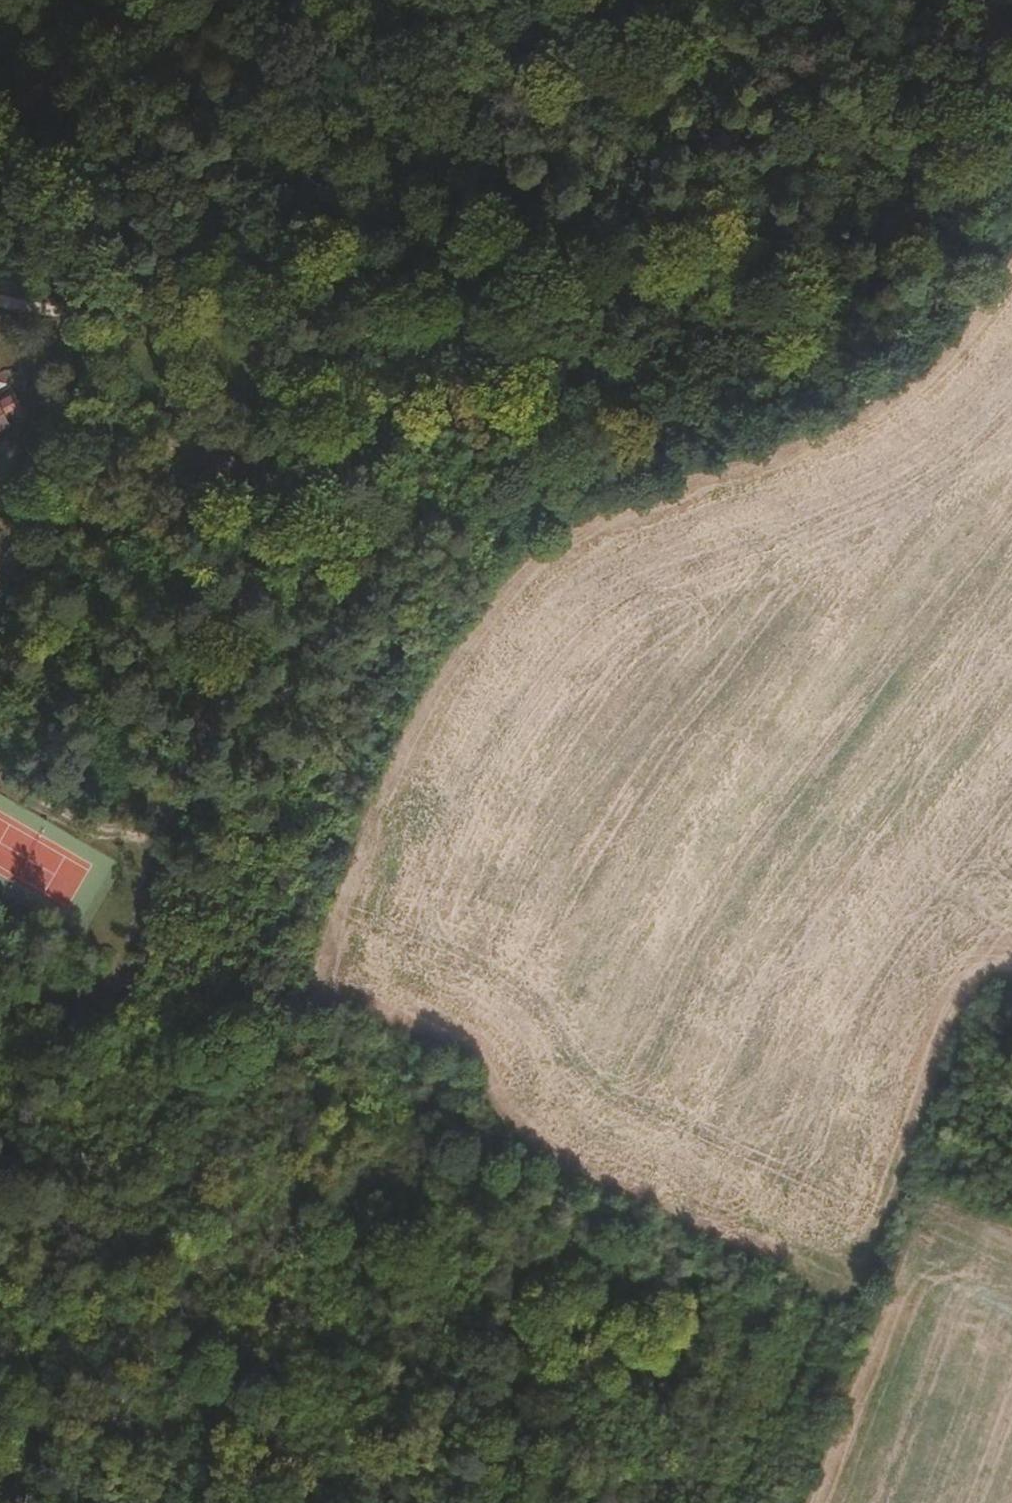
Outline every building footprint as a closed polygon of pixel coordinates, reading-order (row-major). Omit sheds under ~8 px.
[(15,823),(0,812),(0,843),(15,823)]
